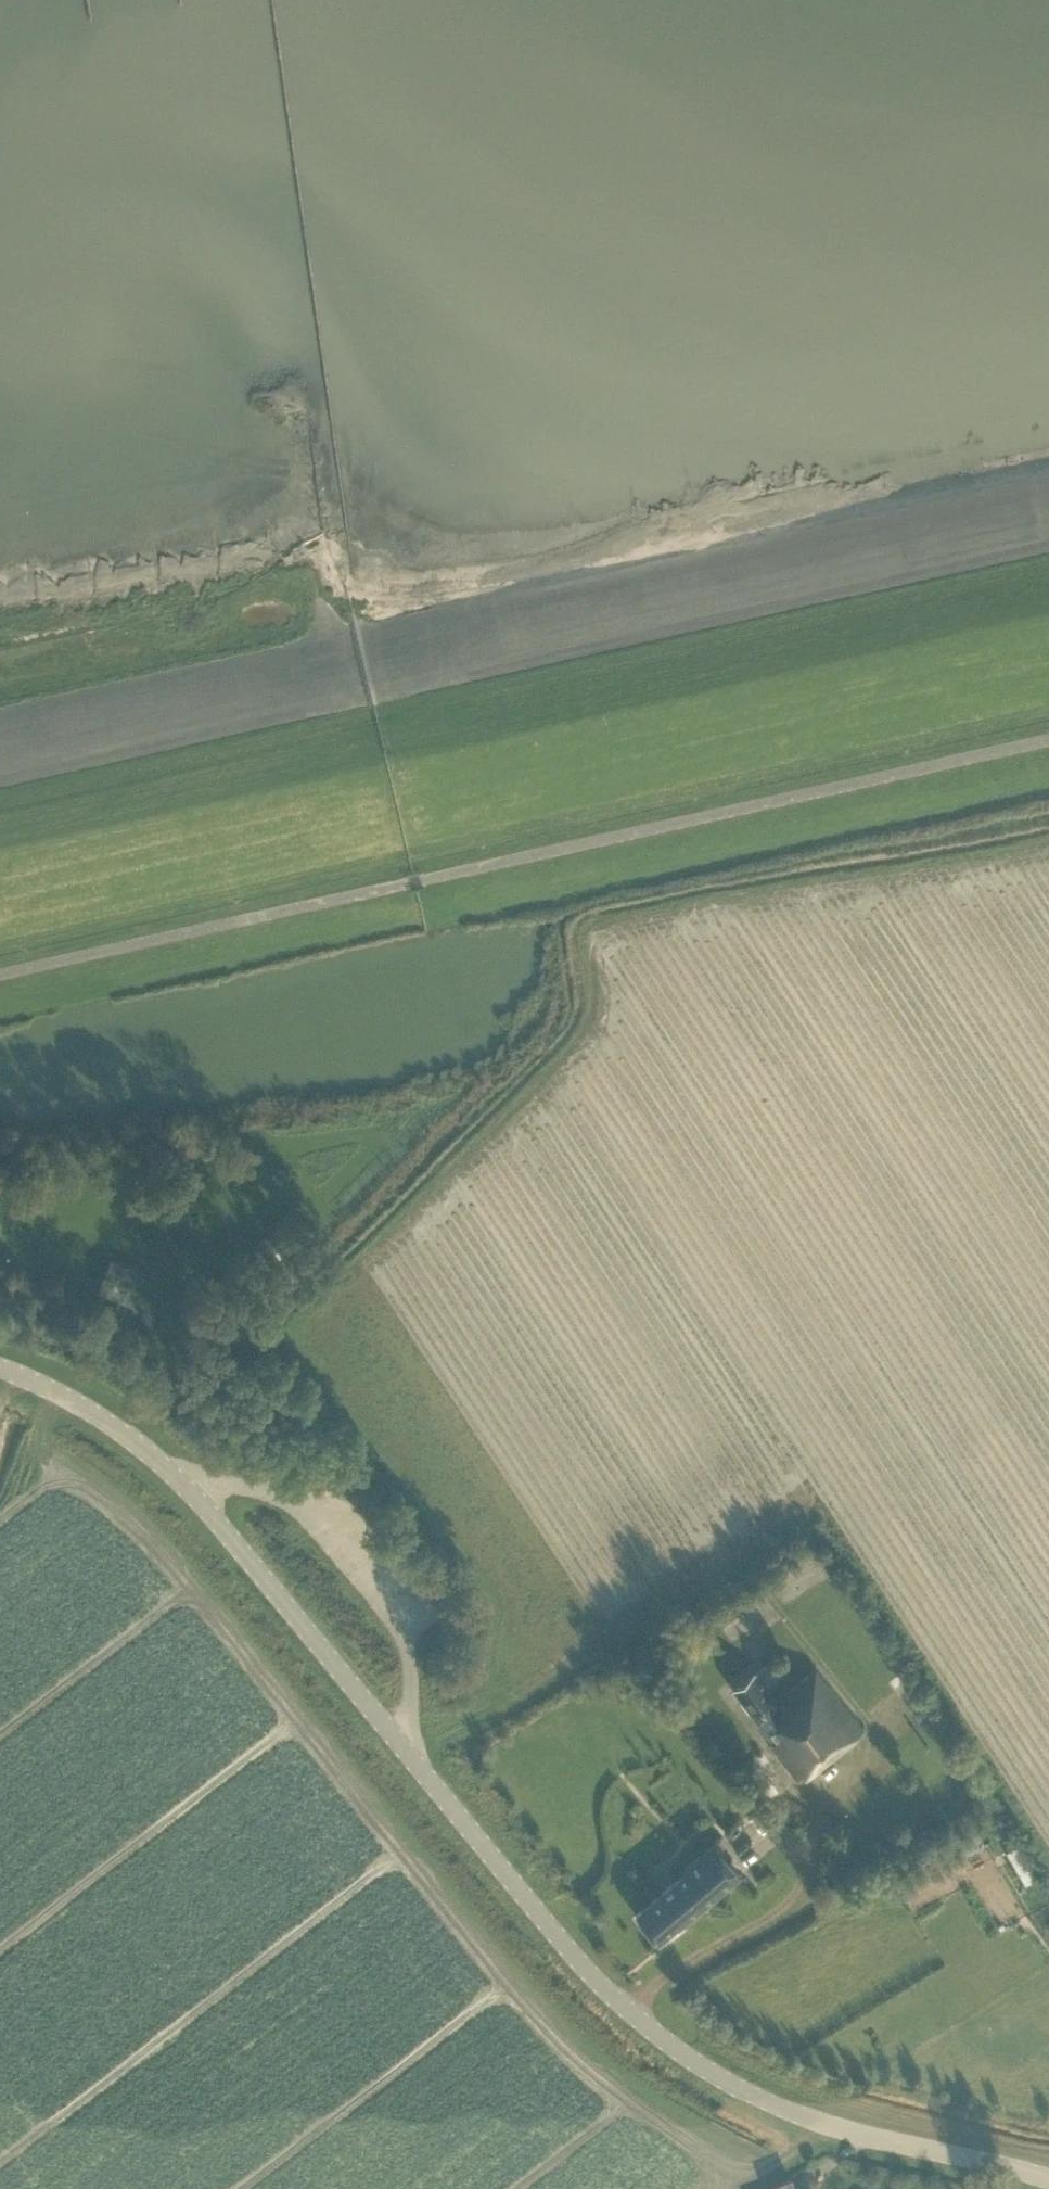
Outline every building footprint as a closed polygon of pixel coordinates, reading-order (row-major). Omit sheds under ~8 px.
[(116,1270),(109,1286),(129,1294),(136,1278),(116,1270)] [(733,1689),(753,1715),(775,1697),(766,1686),(777,1678),(766,1664),(733,1689)] [(775,1697),(753,1715),(774,1741),(770,1744),(799,1781),(864,1730),(815,1668),(776,1698),(775,1697)] [(683,1874),(635,1915),(659,1943),(680,1924),(682,1926),(741,1876),(714,1843),(681,1872),(683,1874)] [(1027,1843),(1014,1849),(1030,1884),(1043,1878),(1027,1843)]
